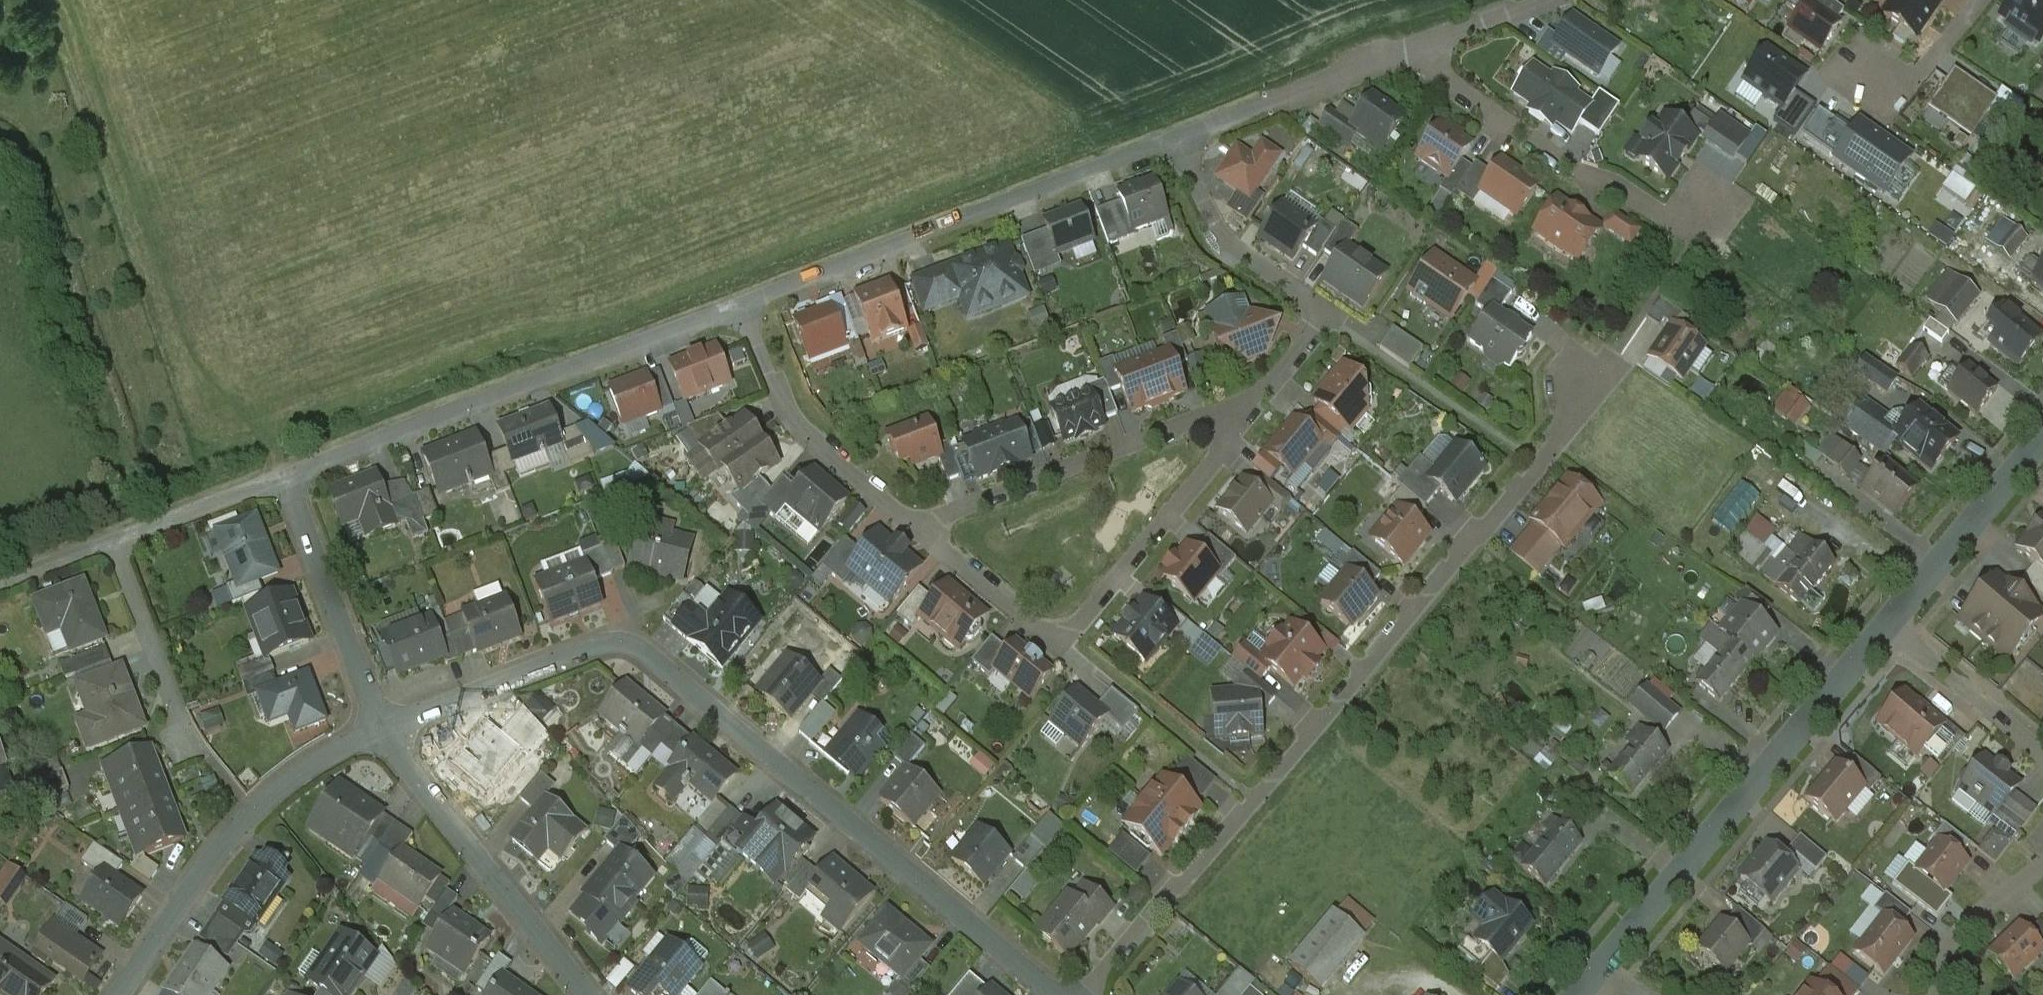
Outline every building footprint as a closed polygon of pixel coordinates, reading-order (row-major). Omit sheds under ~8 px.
[(1830,0),(1813,0),(1811,4),(1837,22),(1845,10),(1830,0)] [(1884,14),(1917,37),(1941,3),(1937,0),(1894,0),(1884,14)] [(2007,16),(2040,39),(2042,35),(2042,0),(2018,0),(2007,16)] [(1809,3),(1790,30),(1821,51),(1840,24),(1837,22),(1811,4),(1809,3)] [(1575,20),(1557,45),(1598,74),(1616,49),(1575,20)] [(1805,77),(1767,51),(1744,84),(1782,109),(1783,110),(1795,92),(1805,77)] [(1533,68),(1515,95),(1533,108),(1529,113),(1544,123),(1548,118),(1573,135),(1591,108),(1574,96),(1577,93),(1555,78),(1553,82),(1533,68)] [(1996,98),(1955,70),(1931,104),(1972,133),(1996,98)] [(1816,107),(1795,92),(1783,110),(1782,109),(1774,121),(1796,136),(1816,107)] [(1405,120),(1372,98),(1352,128),(1351,129),(1358,134),(1383,151),(1405,120)] [(1835,159),(1852,134),(1819,112),(1802,136),(1835,159)] [(1331,114),(1320,129),(1348,148),(1358,134),(1351,129),(1352,128),(1331,114)] [(1683,131),(1665,119),(1656,132),(1653,130),(1643,144),(1646,147),(1637,160),(1668,181),(1696,140),(1695,140),(1700,133),(1706,137),(1713,127),(1694,114),(1683,131)] [(1750,139),(1720,118),(1706,137),(1706,138),(1736,158),(1750,139)] [(1462,135),(1444,122),(1418,159),(1448,180),(1449,180),(1462,162),(1471,148),(1459,140),(1462,135)] [(1852,134),(1835,159),(1887,194),(1911,158),(1860,124),(1852,134)] [(1253,161),(1238,151),(1223,173),(1229,177),(1225,184),(1241,194),(1250,201),(1254,195),(1279,158),(1263,147),(1253,161)] [(1449,180),(1448,180),(1440,191),(1452,199),(1456,193),(1473,170),(1462,162),(1449,180)] [(1493,175),(1481,192),(1482,193),(1517,217),(1538,187),(1502,162),(1493,175)] [(1473,170),(1456,193),(1474,205),(1482,193),(1481,192),(1493,175),(1477,164),(1473,170)] [(1154,182),(1120,195),(1123,203),(1132,227),(1134,233),(1168,220),(1154,182)] [(1250,201),(1241,194),(1231,210),(1250,222),(1264,201),(1254,195),(1250,201)] [(1600,229),(1558,200),(1536,233),(1550,242),(1548,244),(1563,254),(1564,253),(1578,262),(1600,229)] [(1123,203),(1097,212),(1110,246),(1111,245),(1107,236),(1132,227),(1123,203)] [(1314,229),(1283,207),(1276,217),(1270,218),(1266,223),(1268,230),(1261,239),(1293,261),(1303,248),(1315,229),(1314,229)] [(1082,210),(1045,224),(1049,233),(1058,257),(1094,243),(1082,210)] [(1640,232),(1614,214),(1604,227),(1631,245),(1640,232)] [(1337,232),(1320,220),(1314,229),(1315,229),(1303,248),(1319,259),(1324,252),(1337,232)] [(2027,238),(2005,220),(1988,241),(2010,259),(2027,238)] [(1337,232),(1324,252),(1338,262),(1347,248),(1348,249),(1359,233),(1344,222),(1337,232)] [(1049,233),(1023,243),(1036,276),(1062,266),(1058,257),(1049,233)] [(1348,249),(1347,248),(1338,262),(1324,281),(1364,308),(1386,275),(1348,249)] [(980,263),(977,269),(970,266),(955,272),(951,270),(940,274),(948,295),(960,291),(969,315),(973,317),(1004,305),(1005,301),(1005,299),(1024,292),(1018,277),(1021,272),(1018,264),(1013,262),(1008,249),(990,256),(988,260),(980,263)] [(1476,284),(1435,256),(1425,270),(1422,268),(1418,273),(1419,278),(1415,285),(1434,298),(1429,305),(1451,320),(1476,284)] [(2032,283),(2042,292),(2042,269),(2032,283)] [(1959,280),(1948,272),(1926,299),(1957,324),(1979,297),(1959,280)] [(940,274),(917,283),(927,311),(951,301),(948,295),(940,274)] [(1493,281),(1476,306),(1489,315),(1493,310),(1499,315),(1513,295),(1493,281)] [(891,283),(855,296),(873,345),(909,332),(891,283)] [(1434,298),(1415,285),(1411,292),(1411,296),(1425,306),(1429,305),(1434,298)] [(1660,300),(1649,316),(1661,324),(1664,320),(1672,308),(1660,300)] [(2040,339),(1998,305),(1976,333),(2017,367),(2040,339)] [(1234,306),(1198,320),(1203,335),(1214,331),(1240,321),(1234,306)] [(1682,315),(1672,308),(1664,320),(1673,327),(1673,326),(1674,327),(1682,315)] [(847,309),(833,314),(846,347),(859,342),(847,309)] [(1499,315),(1493,310),(1489,315),(1484,323),(1482,321),(1475,331),(1478,333),(1471,343),(1510,369),(1518,358),(1522,357),(1525,353),(1524,348),(1532,337),(1517,327),(1519,325),(1508,318),(1507,320),(1499,315)] [(833,313),(826,316),(820,313),(796,322),(811,361),(847,348),(846,347),(833,314),(833,313)] [(1278,328),(1251,317),(1240,321),(1214,331),(1222,352),(1230,348),(1234,358),(1243,354),(1246,363),(1266,355),(1278,328)] [(1950,334),(1931,320),(1924,330),(1943,343),(1950,334)] [(1674,327),(1673,326),(1673,327),(1651,360),(1682,381),(1705,348),(1674,327)] [(1424,350),(1394,330),(1381,350),(1410,370),(1424,350)] [(1178,335),(1163,341),(1168,354),(1170,353),(1175,368),(1188,363),(1178,335)] [(1908,355),(1894,343),(1884,356),(1898,367),(1908,355)] [(1898,367),(1912,379),(1929,359),(1915,347),(1908,355),(1898,367)] [(716,348),(671,366),(686,402),(731,385),(716,348)] [(1168,354),(1143,363),(1160,407),(1167,405),(1171,400),(1185,394),(1175,368),(1170,353),(1168,354)] [(1114,360),(1099,365),(1106,382),(1110,393),(1123,388),(1117,373),(1119,373),(1114,360)] [(1119,373),(1117,373),(1123,388),(1133,414),(1148,409),(1153,410),(1160,407),(1143,363),(1119,373)] [(1344,368),(1330,385),(1325,385),(1322,389),(1323,394),(1315,403),(1320,407),(1321,406),(1325,409),(1325,410),(1348,430),(1353,434),(1355,433),(1349,428),(1363,411),(1356,405),(1364,396),(1363,384),(1344,368)] [(1997,392),(1968,368),(1948,393),(1977,416),(1997,392)] [(660,371),(647,376),(656,399),(669,394),(660,371)] [(647,376),(611,390),(624,424),(646,415),(647,417),(661,412),(656,399),(647,376)] [(1106,382),(1088,389),(1091,397),(1092,396),(1102,422),(1119,416),(1110,393),(1106,382)] [(669,394),(656,399),(661,412),(674,407),(669,394)] [(1091,397),(1053,411),(1065,443),(1077,438),(1079,442),(1093,436),(1091,433),(1104,428),(1102,422),(1092,396),(1091,397)] [(1368,396),(1364,396),(1356,405),(1363,411),(1369,410),(1373,406),(1372,400),(1368,396)] [(1889,419),(1863,402),(1847,426),(1887,454),(1895,442),(1894,441),(1912,420),(1903,413),(1893,414),(1889,419)] [(1348,430),(1325,410),(1325,409),(1321,406),(1320,407),(1313,416),(1341,438),(1348,430)] [(1957,441),(1920,410),(1912,420),(1894,441),(1895,442),(1931,472),(1957,441)] [(550,413),(501,431),(509,452),(515,468),(516,467),(541,457),(542,460),(546,458),(545,456),(561,450),(564,449),(560,439),(550,413)] [(1341,438),(1313,416),(1302,429),(1322,446),(1321,447),(1329,453),(1341,438)] [(720,417),(688,429),(702,450),(729,431),(720,417)] [(729,431),(702,450),(710,461),(706,464),(714,475),(713,477),(714,478),(724,470),(723,470),(762,442),(746,419),(729,431)] [(928,422),(888,438),(894,453),(897,452),(901,464),(917,458),(919,465),(938,458),(941,456),(938,448),(928,422)] [(1031,422),(1018,427),(1022,437),(1035,432),(1031,422)] [(1294,423),(1267,456),(1295,479),(1321,447),(1322,446),(1302,429),(1294,423)] [(1003,427),(976,437),(978,441),(965,446),(969,457),(978,480),(998,473),(999,475),(1012,470),(1012,468),(1031,460),(1022,437),(1018,427),(1018,426),(1005,431),(1003,427)] [(584,430),(560,439),(564,449),(561,450),(569,468),(594,458),(584,430)] [(476,440),(427,459),(434,477),(439,475),(446,494),(488,478),(490,477),(484,461),(476,440)] [(762,442),(723,470),(724,470),(740,493),(760,479),(779,466),(762,442)] [(949,444),(938,448),(941,456),(938,458),(948,483),(962,477),(956,462),(953,452),(949,444)] [(965,447),(953,452),(956,462),(969,457),(965,447)] [(1457,448),(1436,472),(1448,482),(1441,491),(1457,504),(1484,471),(1457,448)] [(1848,450),(1834,467),(1846,477),(1847,477),(1857,465),(1861,460),(1848,450)] [(515,468),(509,452),(498,456),(507,480),(519,476),(516,467),(515,468)] [(507,480),(498,456),(484,461),(490,477),(488,478),(496,497),(511,492),(507,480)] [(1436,472),(1421,459),(1398,486),(1402,490),(1426,509),(1441,491),(1448,482),(1436,472)] [(1917,489),(1886,464),(1874,478),(1864,491),(1863,491),(1895,516),(1917,489)] [(1874,478),(1857,465),(1847,477),(1864,491),(1874,478)] [(799,492),(788,505),(789,507),(777,520),(809,547),(820,533),(821,533),(848,501),(814,473),(799,492)] [(376,476),(331,493),(344,527),(368,518),(374,536),(396,528),(376,476)] [(740,493),(731,499),(749,518),(750,518),(760,506),(772,492),(760,479),(740,493)] [(772,492),(760,506),(771,515),(777,520),(789,507),(788,505),(799,492),(783,479),(772,492)] [(1291,502),(1264,479),(1254,491),(1272,506),(1281,514),(1291,502)] [(1568,481),(1533,524),(1564,550),(1600,507),(1568,481)] [(1254,491),(1244,483),(1219,513),(1247,535),(1272,506),(1254,491)] [(1426,509),(1402,490),(1390,505),(1398,511),(1399,510),(1416,524),(1427,510),(1426,509)] [(415,497),(399,503),(413,540),(429,534),(415,497)] [(760,506),(750,518),(761,528),(771,515),(760,506)] [(855,507),(840,525),(850,534),(865,516),(855,507)] [(1398,511),(1373,541),(1403,567),(1429,536),(1416,524),(1399,510),(1398,511)] [(256,517),(217,532),(239,588),(259,581),(278,573),(256,517)] [(675,527),(648,520),(645,531),(672,538),(675,527)] [(2036,527),(2018,549),(2036,564),(2042,570),(2042,533),(2036,527)] [(645,531),(641,530),(632,568),(633,568),(634,566),(665,574),(664,577),(683,581),(692,543),(672,538),(645,531)] [(1531,532),(1513,554),(1539,575),(1557,554),(1531,532)] [(895,547),(879,533),(861,554),(848,569),(854,574),(891,605),(921,569),(905,555),(908,552),(898,543),(895,547)] [(1769,553),(1746,534),(1734,549),(1734,548),(1732,550),(1755,569),(1766,556),(1769,553)] [(1836,563),(1801,534),(1787,550),(1799,560),(1789,573),(1771,559),(1759,573),(1776,587),(1777,586),(1800,606),(1801,605),(1813,615),(1823,603),(1811,593),(1836,563)] [(1237,560),(1209,537),(1195,554),(1218,573),(1213,579),(1218,583),(1237,560)] [(616,541),(601,547),(602,549),(603,548),(613,573),(614,573),(626,568),(616,541)] [(846,541),(822,568),(844,586),(854,574),(848,569),(861,554),(846,541)] [(602,549),(583,556),(586,564),(587,564),(594,582),(614,575),(614,573),(613,573),(603,548),(602,549)] [(1195,554),(1189,549),(1164,579),(1193,603),(1213,579),(1218,573),(1195,554)] [(1381,576),(1354,554),(1341,570),(1347,575),(1348,574),(1369,591),(1381,576)] [(586,564),(536,583),(552,624),(603,605),(594,582),(587,564),(586,564)] [(2036,564),(2023,580),(2042,597),(2042,570),(2036,564)] [(1369,591),(1348,574),(1347,575),(1323,604),(1352,628),(1377,598),(1369,591)] [(1997,577),(1964,616),(1974,624),(1970,629),(1998,653),(2002,648),(2012,656),(2042,620),(2042,616),(1997,577)] [(239,588),(229,592),(234,604),(263,592),(259,581),(239,588)] [(987,618),(949,585),(935,602),(925,614),(926,615),(922,620),(959,651),(967,642),(967,643),(974,642),(981,634),(981,627),(980,626),(987,618)] [(83,587),(38,604),(47,628),(48,629),(63,623),(73,651),(103,639),(83,587)] [(692,587),(664,620),(676,630),(692,610),(703,596),(692,587)] [(920,590),(897,617),(913,630),(922,620),(926,615),(925,614),(935,602),(920,590)] [(1742,609),(1722,634),(1726,637),(1714,651),(1720,656),(1698,683),(1720,702),(1776,635),(1758,621),(1769,607),(1746,591),(1735,604),(1742,609)] [(291,594),(249,610),(268,658),(268,659),(269,658),(309,643),(291,594)] [(507,602),(464,618),(470,632),(478,653),(521,637),(507,602)] [(1163,618),(1144,603),(1115,638),(1128,649),(1132,645),(1150,660),(1175,630),(1176,629),(1163,618)] [(722,604),(706,624),(694,614),(679,633),(723,669),(724,668),(723,667),(741,646),(742,646),(755,631),(722,604)] [(1189,624),(1170,609),(1163,618),(1176,629),(1175,630),(1180,635),(1189,624)] [(431,621),(385,639),(399,677),(418,670),(417,667),(442,658),(445,657),(439,643),(431,621)] [(63,623),(48,629),(47,628),(44,629),(55,658),(73,651),(63,623)] [(1323,653),(1292,627),(1284,636),(1280,633),(1274,634),(1267,642),(1268,649),(1271,652),(1263,661),(1262,662),(1272,670),(1294,688),(1303,677),(1308,681),(1319,668),(1314,664),(1323,653)] [(1716,629),(1705,643),(1714,651),(1726,637),(1722,634),(1716,629)] [(470,632),(452,639),(460,660),(478,653),(470,632)] [(452,639),(439,643),(445,657),(442,658),(446,667),(461,662),(460,660),(452,639)] [(993,639),(972,664),(990,679),(996,672),(995,671),(1010,653),(993,639)] [(1028,655),(1016,645),(1010,653),(995,671),(996,672),(1031,700),(1052,675),(1042,667),(1044,664),(1030,653),(1028,655)] [(1263,661),(1246,647),(1234,662),(1251,676),(1260,683),(1272,670),(1262,662),(1263,661)] [(106,649),(60,666),(65,680),(76,676),(111,662),(106,649)] [(268,658),(238,669),(244,686),(248,684),(248,683),(273,673),(274,674),(275,674),(269,658),(268,659),(268,658)] [(820,684),(788,658),(771,680),(774,682),(764,694),(761,692),(759,693),(791,720),(806,702),(806,698),(810,693),(812,694),(821,684),(820,684)] [(111,662),(76,676),(81,689),(116,675),(111,662)] [(843,681),(830,671),(820,684),(821,684),(812,694),(824,704),(843,681)] [(273,673),(248,683),(248,684),(253,697),(259,695),(258,694),(278,686),(274,674),(273,673)] [(116,675),(81,689),(93,721),(80,726),(89,749),(142,729),(121,674),(116,675)] [(278,686),(258,694),(259,695),(265,712),(285,705),(296,733),(327,722),(309,674),(278,686)] [(1260,683),(1251,676),(1238,691),(1242,695),(1257,694),(1259,710),(1268,709),(1278,698),(1260,683)] [(1680,714),(1647,687),(1632,706),(1664,733),(1680,714)] [(628,688),(602,719),(623,736),(621,739),(626,744),(629,741),(652,760),(657,754),(645,744),(664,719),(665,719),(628,688)] [(1140,714),(1112,691),(1097,709),(1108,718),(1107,719),(1124,733),(1140,714)] [(1097,709),(1078,693),(1052,724),(1082,749),(1107,719),(1108,718),(1097,709)] [(1905,693),(1878,725),(1918,758),(1924,751),(1947,723),(1946,722),(1944,726),(1929,713),(1929,711),(1920,703),(1917,704),(1905,693)] [(1242,695),(1214,697),(1218,737),(1221,740),(1229,739),(1230,741),(1251,739),(1250,737),(1261,736),(1259,710),(1257,694),(1242,695)] [(824,704),(800,733),(811,742),(834,713),(824,704)] [(859,715),(845,732),(846,734),(828,756),(849,774),(853,769),(862,777),(885,749),(876,742),(882,734),(868,722),(868,723),(859,715)] [(928,716),(915,732),(922,738),(935,722),(928,716)] [(664,719),(645,744),(657,754),(661,749),(677,730),(664,719)] [(1947,723),(1924,751),(1942,766),(1966,738),(1947,723)] [(1668,752),(1639,728),(1627,743),(1632,747),(1609,775),(1633,795),(1668,752)] [(692,743),(677,730),(661,749),(676,762),(692,743)] [(484,731),(468,743),(467,742),(447,758),(470,788),(506,760),(495,745),(484,731)] [(527,762),(506,736),(495,745),(506,760),(515,771),(527,762)] [(912,736),(894,757),(908,769),(926,748),(912,736)] [(734,777),(693,743),(692,743),(676,762),(669,771),(670,771),(655,789),(674,804),(688,787),(711,805),(734,777)] [(13,792),(3,766),(6,765),(0,750),(0,797),(13,792)] [(151,752),(106,769),(123,814),(168,797),(151,752)] [(1881,779),(1854,757),(1843,770),(1865,789),(1864,790),(1869,794),(1881,779)] [(1995,767),(1985,759),(1973,774),(1972,773),(1966,774),(1961,780),(1962,786),(1963,787),(1957,795),(1959,796),(1962,791),(1994,816),(1995,817),(2013,794),(2019,786),(2007,777),(2008,772),(1999,765),(1995,767)] [(1837,765),(1808,800),(1836,823),(1864,790),(1865,789),(1843,770),(1837,765)] [(940,796),(908,769),(882,801),(914,828),(940,796)] [(61,774),(36,783),(43,801),(68,792),(61,774)] [(541,774),(520,799),(531,808),(552,783),(541,774)] [(1200,811),(1163,781),(1146,802),(1184,834),(1194,821),(1192,820),(1200,811)] [(340,787),(312,829),(333,843),(340,833),(361,847),(367,838),(383,816),(340,787)] [(2013,794),(1995,817),(1994,816),(1990,821),(2001,830),(2013,840),(2035,811),(2013,794)] [(168,797),(123,814),(139,858),(184,841),(168,797)] [(584,833),(545,801),(520,830),(522,832),(513,843),(537,863),(546,851),(560,862),(584,833)] [(1184,834),(1146,802),(1126,826),(1162,856),(1172,844),(1174,846),(1184,834)] [(814,840),(777,809),(758,832),(748,843),(749,844),(762,854),(765,850),(787,869),(784,873),(786,874),(814,840)] [(732,810),(706,841),(717,850),(722,844),(743,819),(732,810)] [(395,824),(383,816),(367,838),(380,847),(395,824)] [(624,818),(605,842),(619,854),(621,852),(626,856),(642,837),(624,818)] [(743,819),(722,844),(738,857),(749,844),(748,843),(758,832),(743,819)] [(1552,820),(1541,835),(1546,839),(1524,867),(1546,885),(1580,843),(1552,820)] [(412,836),(395,824),(380,847),(378,849),(394,860),(402,849),(403,850),(412,836)] [(1970,844),(1945,825),(1934,839),(1938,842),(1939,841),(1960,857),(1970,844)] [(1011,855),(979,828),(953,860),(985,887),(1011,855)] [(2001,830),(1983,854),(1995,863),(2013,840),(2001,830)] [(1827,859),(1801,837),(1783,858),(1784,859),(1791,851),(1816,872),(1827,859)] [(1031,838),(1013,860),(1028,871),(1045,850),(1031,838)] [(1960,857),(1939,841),(1938,842),(1915,872),(1945,894),(1960,874),(1958,872),(1966,862),(1960,857)] [(124,865),(94,845),(82,863),(101,877),(105,871),(115,878),(124,865)] [(1769,846),(1741,879),(1771,904),(1798,871),(1783,858),(1769,846)] [(394,860),(380,880),(420,908),(426,899),(440,879),(442,877),(403,850),(402,849),(394,860)] [(619,854),(584,895),(587,897),(572,913),(591,929),(587,933),(602,946),(620,924),(637,904),(634,902),(641,892),(653,879),(626,856),(621,852),(619,854)] [(258,858),(226,903),(259,927),(262,923),(258,921),(287,879),(258,858)] [(159,870),(144,863),(136,862),(131,869),(150,883),(159,870)] [(821,876),(810,889),(810,890),(832,908),(824,918),(841,932),(872,895),(833,862),(821,876)] [(809,865),(787,891),(800,903),(810,890),(810,889),(821,876),(809,865)] [(115,878),(105,871),(101,877),(83,902),(106,918),(107,923),(112,922),(120,927),(141,896),(115,878)] [(440,879),(426,899),(436,906),(446,891),(450,886),(440,879)] [(1112,908),(1088,888),(1076,902),(1099,921),(1097,923),(1099,925),(1112,908)] [(436,906),(430,914),(445,925),(452,914),(449,912),(458,899),(446,891),(436,906)] [(1911,915),(1886,895),(1874,911),(1883,918),(1884,917),(1900,930),(1911,915)] [(1069,897),(1039,932),(1068,957),(1097,923),(1099,921),(1076,902),(1069,897)] [(1506,908),(1494,897),(1479,916),(1491,926),(1477,943),(1493,957),(1502,964),(1532,927),(1507,906),(1506,908)] [(1766,933),(1738,910),(1725,925),(1749,944),(1748,945),(1752,949),(1766,933)] [(245,932),(218,914),(210,926),(236,944),(245,932)] [(489,939),(452,914),(445,925),(429,949),(466,974),(489,939)] [(929,947),(889,914),(863,945),(886,965),(888,962),(904,974),(896,984),(898,985),(919,960),(929,947)] [(1336,915),(1292,967),(1319,990),(1363,938),(1336,915)] [(1883,918),(1856,954),(1884,976),(1912,939),(1900,930),(1884,917),(1883,918)] [(102,955),(55,922),(36,949),(83,983),(102,955)] [(1725,925),(1722,922),(1699,950),(1725,972),(1748,945),(1749,944),(1725,925)] [(2040,922),(2028,934),(2042,950),(2042,924),(2040,922)] [(236,944),(210,926),(200,940),(227,958),(236,944)] [(1990,955),(2014,980),(2042,951),(2042,950),(2028,934),(2020,926),(1990,955)] [(328,961),(326,960),(310,983),(328,994),(349,994),(375,957),(344,937),(328,961)] [(1477,943),(1474,946),(1468,941),(1459,952),(1481,971),(1493,957),(1477,943)] [(629,991),(634,994),(679,994),(701,969),(699,967),(681,952),(669,943),(629,991)] [(708,956),(693,943),(689,944),(681,952),(699,967),(708,956)] [(283,957),(267,946),(261,954),(277,966),(283,957)] [(166,992),(171,994),(210,994),(227,970),(195,948),(166,992)] [(7,972),(0,967),(0,994),(44,994),(50,986),(31,973),(36,965),(21,954),(15,962),(7,972)] [(475,990),(482,994),(488,994),(501,976),(503,977),(511,966),(498,957),(475,990)] [(919,960),(898,985),(909,994),(930,969),(919,960)] [(375,994),(376,994),(396,994),(407,979),(396,965),(375,994)] [(1831,969),(1816,988),(1824,994),(1856,994),(1859,991),(1831,969)] [(501,976),(488,994),(528,994),(503,977),(501,976)] [(953,994),(987,994),(989,992),(970,976),(953,994)] [(416,991),(407,979),(396,994),(413,994),(416,991)] [(701,994),(727,994),(712,982),(701,994)] [(887,994),(909,994),(898,985),(896,984),(887,994)] [(1171,994),(1193,994),(1180,984),(1171,994)] [(291,985),(284,994),(306,994),(291,985)] [(1811,985),(1802,994),(1824,994),(1816,988),(1811,985)]
